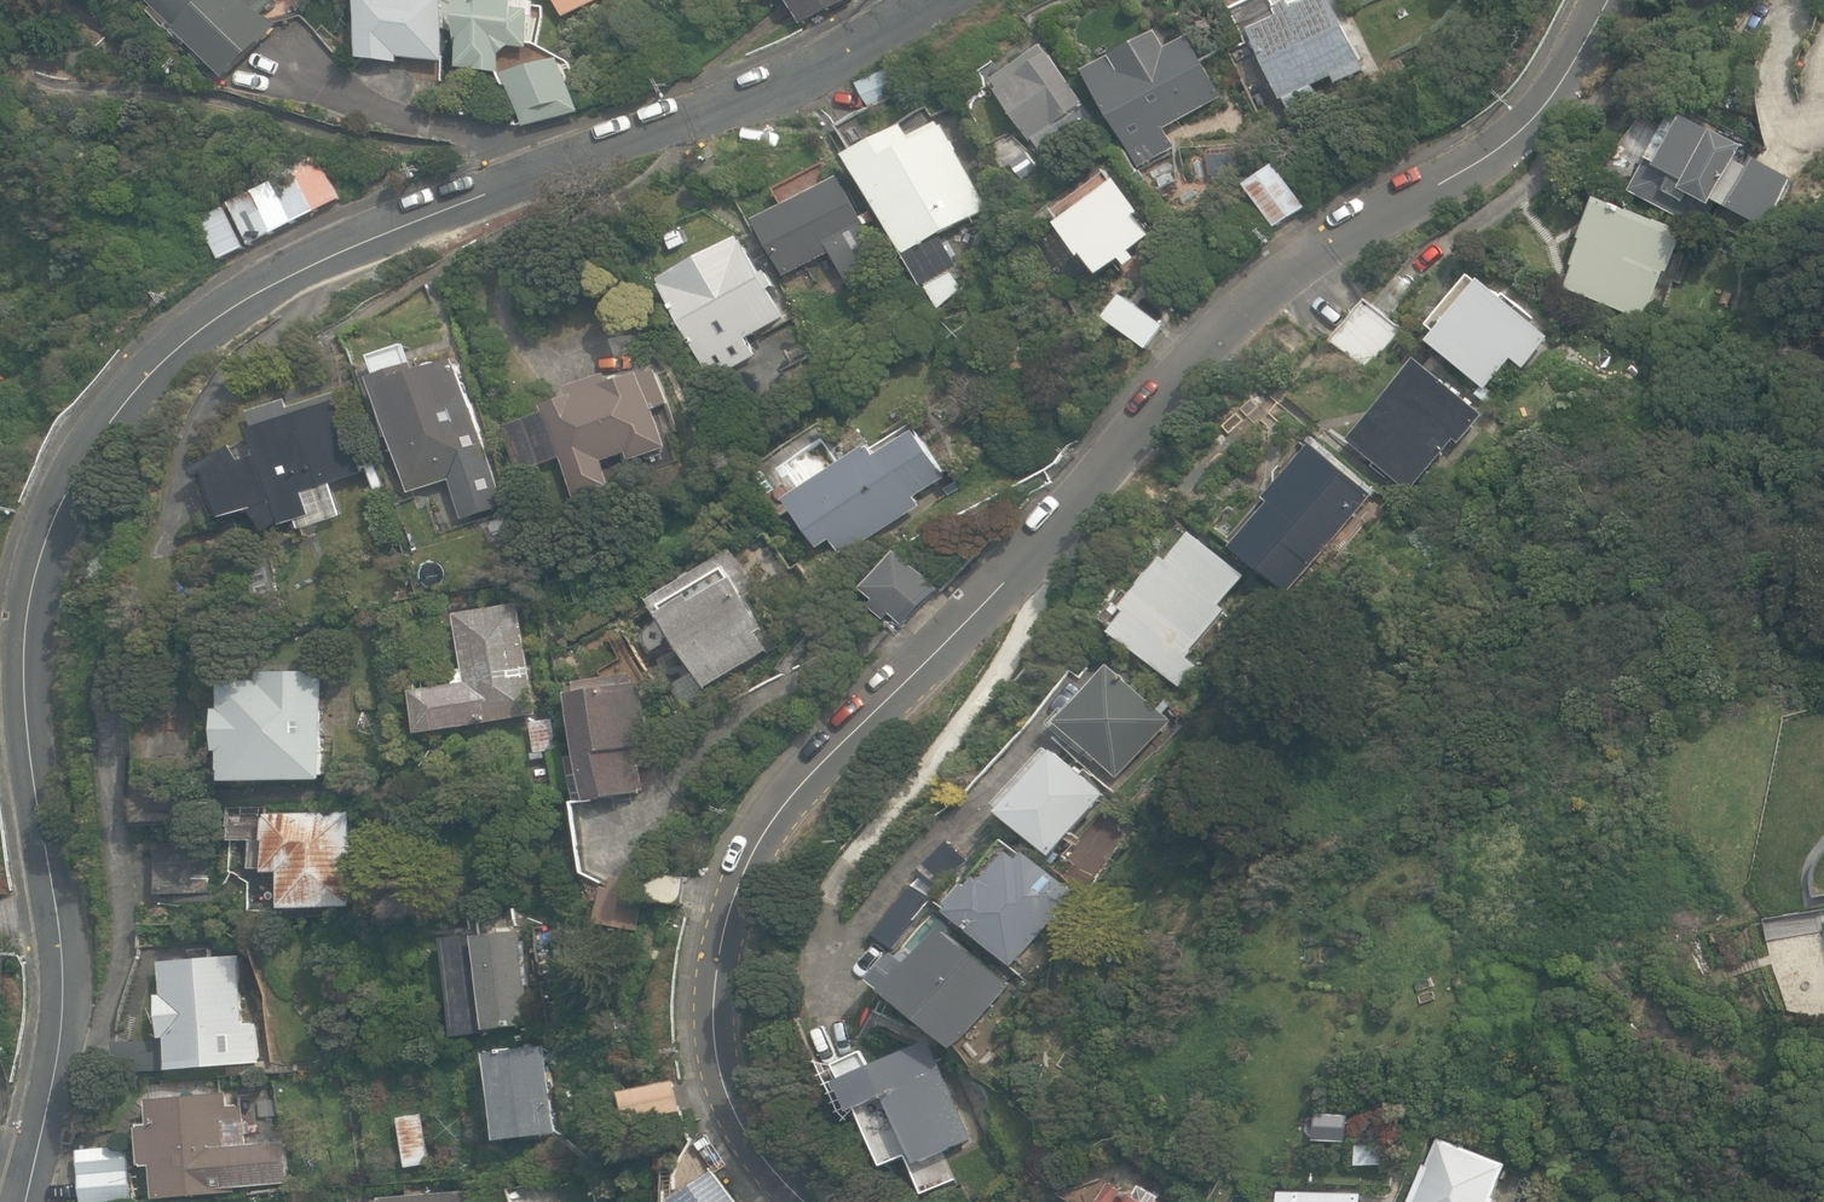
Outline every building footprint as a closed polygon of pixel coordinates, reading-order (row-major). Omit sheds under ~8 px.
[(224,77),(281,25),(264,7),(272,0),(154,0),(224,77)] [(359,59),(404,64),(405,58),(445,63),(452,0),(366,0),(359,59)] [(463,69),(508,72),(509,61),(521,50),(536,51),(539,13),(529,12),(530,0),(490,0),(490,2),(468,0),(463,69)] [(567,17),(604,0),(558,0),(567,17)] [(802,25),(850,0),(789,0),(802,25)] [(1334,0),(1310,0),(1294,8),(1291,1),(1275,9),(1278,16),(1247,30),(1281,102),(1286,99),(1294,117),(1324,103),(1315,85),(1332,77),(1336,86),(1367,71),(1334,0)] [(1088,73),(1139,167),(1177,147),(1167,128),(1225,97),(1193,37),(1170,49),(1162,33),(1088,73)] [(1036,148),(1045,162),(1097,127),(1083,107),(1085,105),(1051,54),(1049,56),(1042,47),(992,81),(998,90),(996,92),(1034,149),(1036,148)] [(567,62),(512,77),(526,128),(582,113),(567,62)] [(858,83),(870,108),(912,87),(900,63),(858,83)] [(1685,122),(1673,116),(1633,193),(1687,222),(1699,200),(1713,208),(1716,202),(1723,206),(1714,223),(1741,237),(1750,220),(1765,228),(1792,179),(1754,159),(1749,169),(1737,163),(1745,148),(1687,118),(1685,122)] [(925,285),(940,310),(964,288),(953,270),(961,265),(945,236),(991,210),(940,121),(914,136),(908,126),(850,159),(923,286),(925,285)] [(231,199),(251,243),(341,200),(320,156),(231,199)] [(367,184),(390,174),(385,163),(362,173),(367,184)] [(1250,187),(1277,228),(1308,208),(1281,167),(1250,187)] [(863,215),(843,176),(758,219),(786,275),(830,252),(847,284),(885,265),(866,228),(877,223),(870,211),(863,215)] [(1088,254),(1103,274),(1124,260),(1128,266),(1139,258),(1135,252),(1157,236),(1142,216),(1145,214),(1120,180),(1059,225),(1083,258),(1088,254)] [(1568,290),(1648,320),(1666,273),(1670,275),(1686,232),(1599,199),(1573,266),(1576,267),(1568,290)] [(661,280),(715,379),(757,356),(748,338),(788,317),(773,289),(776,287),(769,273),(765,275),(747,242),(745,243),(742,236),(661,280)] [(1377,306),(1392,318),(1417,287),(1402,275),(1377,306)] [(1433,343),(1488,390),(1514,359),(1526,369),(1552,338),(1487,281),(1433,343)] [(1108,320),(1148,350),(1166,326),(1126,297),(1108,320)] [(1334,342),(1368,372),(1405,331),(1370,300),(1334,342)] [(1352,441),(1412,493),(1457,440),(1462,444),(1488,414),(1424,358),(1352,441)] [(444,482),(452,507),(497,492),(490,467),(496,465),(463,361),(453,364),(449,362),(440,361),(431,365),(425,372),(423,364),(375,379),(411,493),(444,482)] [(1629,375),(1636,382),(1647,371),(1639,364),(1629,375)] [(547,406),(577,500),(614,488),(605,460),(629,453),(632,460),(669,448),(657,408),(672,403),(662,371),(646,375),(645,373),(615,383),(612,374),(572,387),(575,397),(547,406)] [(253,510),(267,532),(283,522),(284,525),(313,516),(305,493),(367,473),(343,400),(339,402),(336,393),(291,407),(289,400),(250,412),(262,457),(247,461),(238,445),(201,467),(203,476),(213,475),(227,518),(253,510)] [(833,539),(844,556),(923,505),(917,497),(949,477),(920,431),(882,456),(874,445),(790,499),(820,547),(833,539)] [(1237,548),(1289,594),(1375,495),(1317,445),(1312,450),(1310,448),(1281,480),(1284,483),(1271,498),(1276,503),(1237,548)] [(372,469),(378,490),(387,487),(381,466),(372,469)] [(1114,632),(1182,686),(1199,665),(1188,657),(1227,609),(1223,606),(1249,574),(1197,533),(1174,562),(1169,557),(1126,610),(1130,613),(1114,632)] [(507,549),(512,568),(529,563),(524,545),(507,549)] [(904,626),(940,589),(904,553),(868,590),(879,601),(873,607),(886,620),(892,614),(904,626)] [(669,619),(712,688),(774,650),(764,634),(772,630),(727,557),(667,594),(654,602),(666,621),(669,619)] [(414,690),(420,733),(540,714),(522,602),(457,612),(468,682),(414,690)] [(641,626),(648,640),(662,633),(655,619),(641,626)] [(1063,722),(1121,777),(1162,733),(1167,738),(1177,727),(1172,723),(1174,721),(1116,666),(1063,722)] [(230,751),(230,781),(327,779),(325,670),(264,671),(264,680),(228,680),(229,709),(223,709),(224,751),(230,751)] [(569,758),(575,801),(646,791),(642,766),(657,764),(645,683),(637,684),(635,674),(580,682),(581,693),(572,694),(581,756),(569,758)] [(531,725),(535,754),(560,750),(557,722),(531,725)] [(1005,813),(1055,857),(1112,794),(1063,751),(1060,754),(1054,749),(1004,805),(1009,808),(1005,813)] [(485,782),(487,794),(500,792),(498,780),(485,782)] [(280,865),(281,902),(351,900),(349,807),(263,809),(264,865),(280,865)] [(154,843),(157,895),(209,893),(207,841),(154,843)] [(952,913),(1015,966),(1053,921),(1060,928),(1064,924),(1067,926),(1088,901),(1030,852),(1024,859),(1014,851),(989,880),(983,876),(952,913)] [(598,922),(639,930),(645,898),(684,906),(689,880),(644,870),(642,883),(614,877),(612,887),(605,886),(598,922)] [(874,934),(893,947),(929,895),(911,882),(874,934)] [(893,991),(957,1047),(1012,983),(947,927),(920,958),(910,950),(886,978),(896,987),(893,991)] [(442,938),(454,1036),(493,1032),(493,1029),(534,1024),(530,986),(533,986),(528,942),(524,943),(522,932),(482,937),(482,933),(442,938)] [(169,1036),(172,1071),(264,1063),(260,1023),(248,1024),(241,954),(213,957),(212,943),(192,945),(193,958),(162,961),(165,994),(159,995),(163,1037),(169,1036)] [(920,1166),(978,1139),(931,1039),(840,1081),(854,1110),(887,1095),(920,1166)] [(114,1047),(115,1078),(163,1075),(161,1044),(114,1047)] [(491,1053),(502,1141),(559,1133),(555,1103),(559,1102),(558,1089),(552,1090),(546,1046),(491,1053)] [(625,1082),(629,1115),(675,1110),(672,1077),(625,1082)] [(157,1164),(160,1198),(238,1191),(238,1186),(290,1182),(286,1140),(247,1144),(243,1104),(231,1105),(230,1092),(151,1099),(153,1124),(142,1125),(146,1165),(157,1164)] [(401,1118),(408,1167),(431,1164),(424,1115),(401,1118)] [(1319,1135),(1346,1138),(1349,1119),(1321,1116),(1319,1135)] [(1499,1200),(1495,1199),(1507,1163),(1436,1138),(1426,1167),(1423,1166),(1418,1179),(1407,1175),(1398,1201),(1498,1201),(1499,1200)] [(1355,1144),(1356,1165),(1384,1163),(1384,1142),(1355,1144)] [(85,1201),(99,1201),(133,1199),(128,1146),(80,1150),(85,1201)] [(586,1167),(513,1189),(517,1201),(597,1201),(586,1167)] [(672,1201),(735,1201),(709,1170),(671,1200),(672,1201)] [(1157,1198),(1158,1195),(1140,1185),(1135,1195),(1110,1181),(1099,1201),(1164,1201),(1157,1198)] [(474,1189),(386,1196),(386,1201),(475,1201),(474,1189)] [(1362,1193),(1280,1190),(1280,1201),(1362,1201),(1362,1193)]
